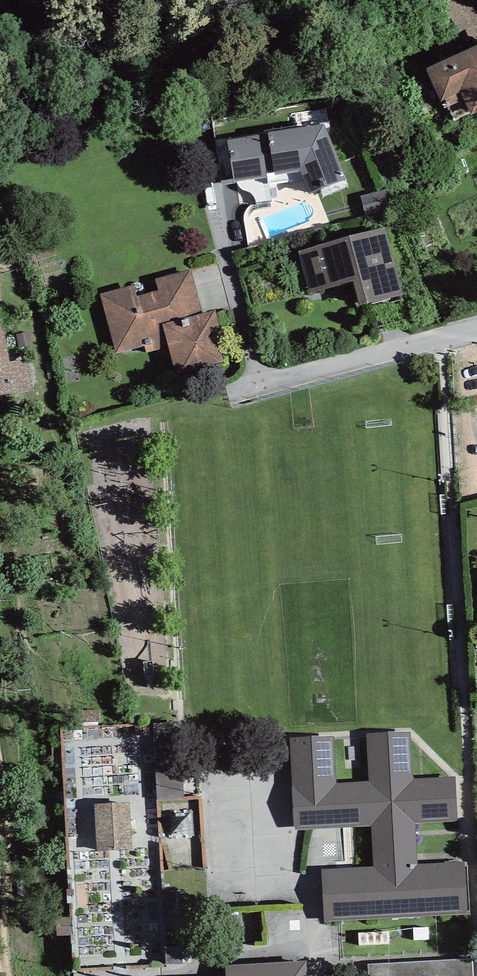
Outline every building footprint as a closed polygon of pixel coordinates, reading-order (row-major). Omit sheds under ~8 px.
[(436,77),(457,129),(476,121),(476,60),(436,77)] [(323,125),(227,141),(234,182),(266,177),(265,171),(273,170),(274,176),(298,172),(309,195),(346,178),(323,125)] [(384,189),(359,196),(364,216),(390,209),(384,189)] [(385,228),(298,252),(309,293),(352,281),(359,307),(403,295),(385,228)] [(132,286),(101,294),(117,352),(145,345),(147,353),(168,347),(177,380),(206,372),(205,368),(229,362),(215,310),(202,314),(190,271),(157,279),(160,292),(136,299),(132,286)] [(33,390),(27,359),(10,362),(0,307),(0,396),(33,390)] [(334,738),(291,740),(294,835),(374,832),(376,871),(322,873),(324,918),(473,913),(471,860),(425,862),(423,832),(461,830),(459,780),(413,782),(411,738),(371,740),(373,785),(336,786),(334,738)] [(129,804),(94,805),(96,851),(131,849),(129,804)] [(192,812),(168,813),(168,835),(193,835),(192,812)] [(295,958),(232,961),(232,975),(223,975),(295,975),(295,958)] [(367,964),(368,975),(474,975),(473,958),(367,964)]
